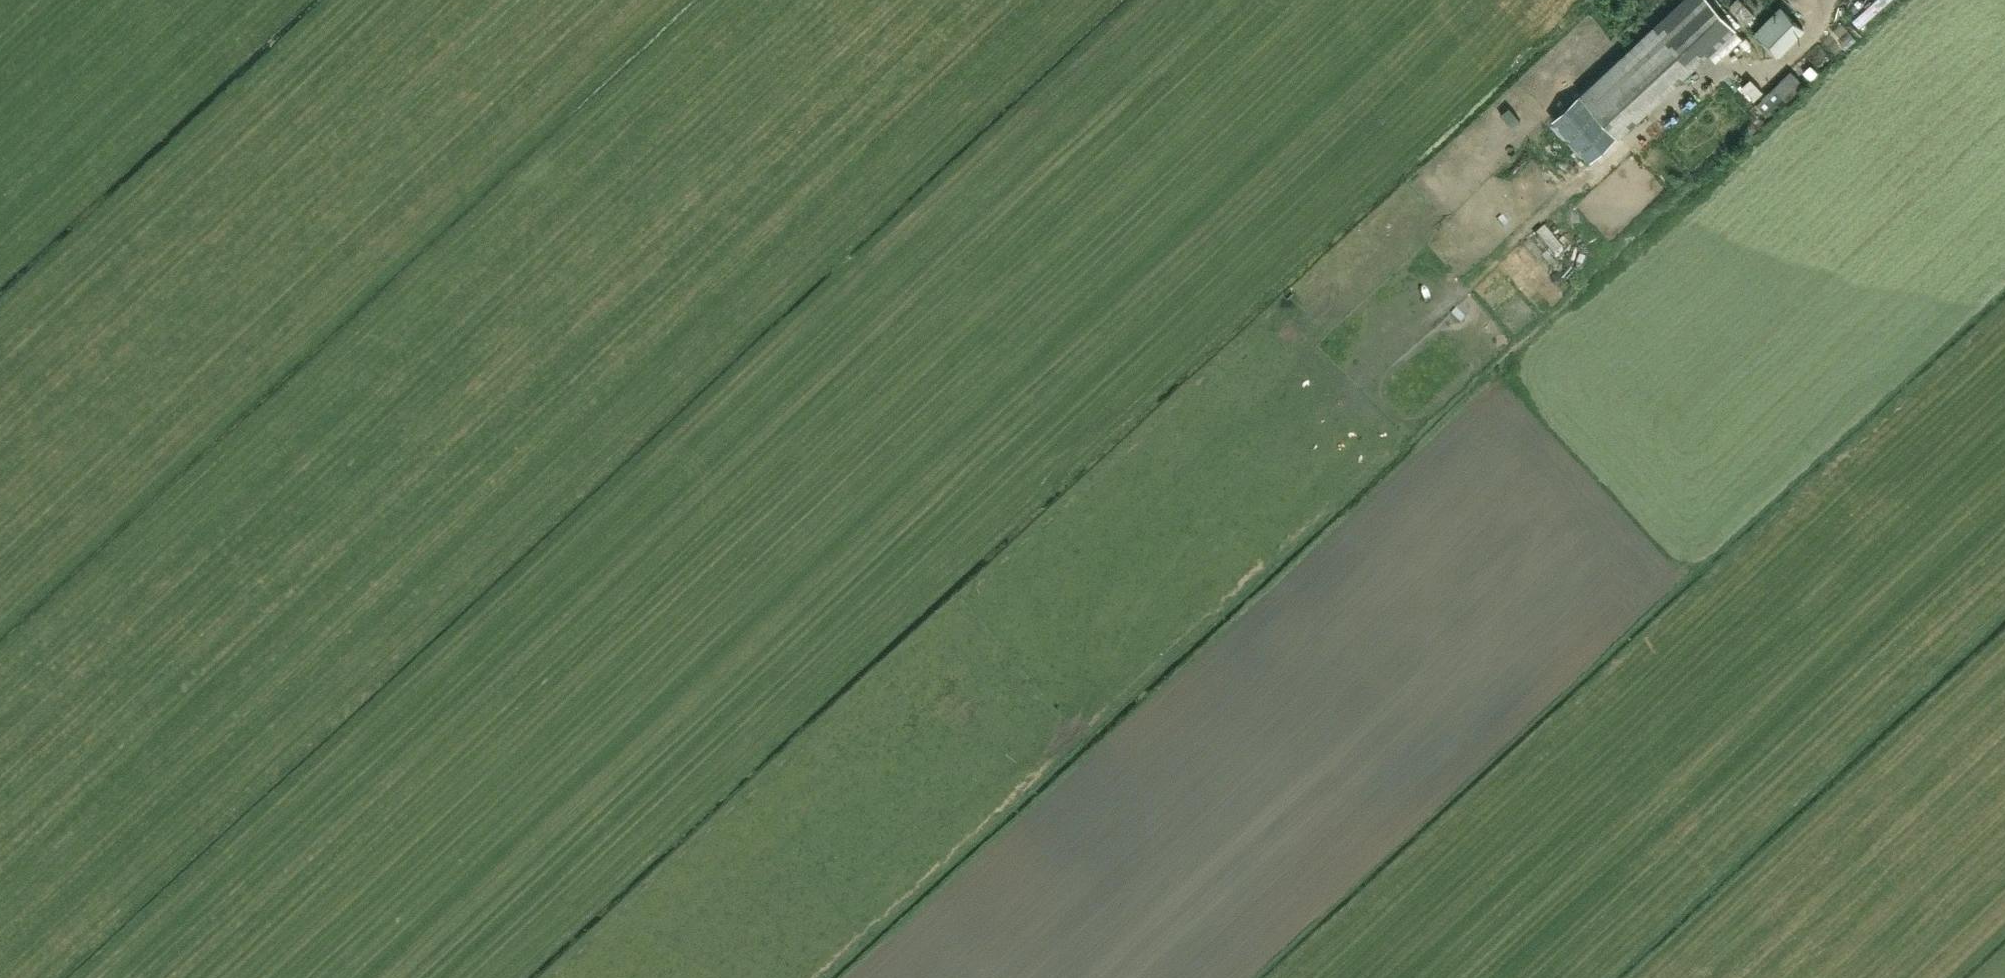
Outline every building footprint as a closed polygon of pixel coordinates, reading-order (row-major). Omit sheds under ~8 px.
[(1736,27),(1711,0),(1679,0),(1579,93),(1619,135),(1736,27)] [(1747,16),(1760,8),(1755,0),(1737,0),(1747,16)] [(1804,29),(1780,5),(1753,34),(1778,58),(1804,29)] [(1723,108),(1741,99),(1737,90),(1719,100),(1723,108)] [(1614,136),(1576,95),(1551,119),(1589,160),(1614,136)]
